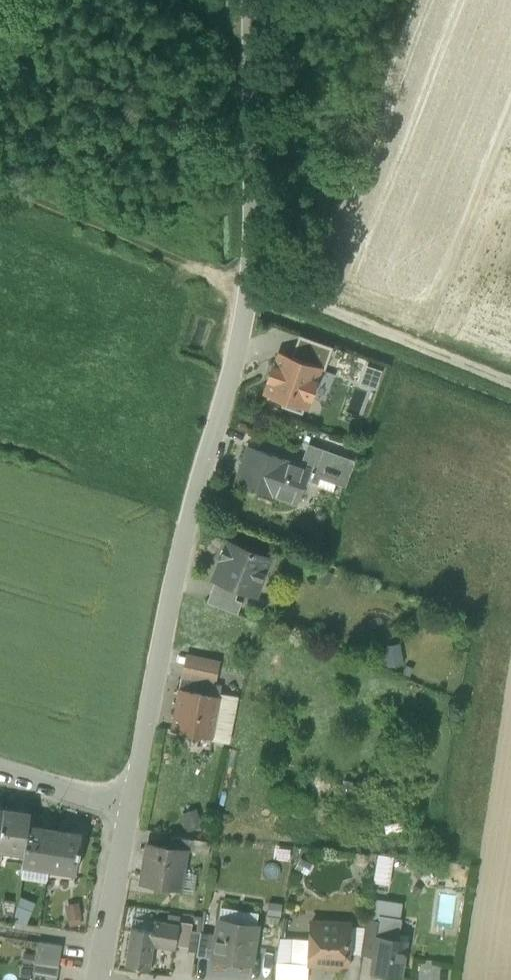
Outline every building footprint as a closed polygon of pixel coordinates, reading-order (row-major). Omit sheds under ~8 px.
[(299,336),(291,358),(319,368),(319,369),(325,371),(333,348),(299,336)] [(314,381),(319,369),(319,368),(291,358),(280,354),(275,368),(273,367),(268,379),(271,380),(266,393),(284,400),(281,406),(302,414),(308,398),(310,398),(316,382),(314,381)] [(308,444),(300,465),(308,468),(315,451),(328,456),(329,452),(308,444)] [(355,461),(329,452),(328,456),(315,451),(308,468),(300,465),(248,447),(236,482),(253,488),(253,489),(260,491),(297,504),(305,481),(333,490),(335,484),(345,488),(355,461)] [(241,585),(257,592),(270,558),(228,542),(220,562),(221,563),(215,580),(239,589),(241,585)] [(207,602),(237,614),(242,602),(235,600),(239,589),(215,580),(207,602)] [(181,678),(215,685),(220,661),(186,654),(181,678)] [(181,678),(179,689),(220,697),(220,696),(222,686),(215,685),(181,678)] [(212,738),(220,697),(179,689),(171,730),(212,738)] [(236,699),(220,696),(220,697),(212,738),(228,741),(236,699)] [(24,852),(28,827),(30,814),(4,810),(0,833),(0,848),(24,852)] [(22,864),(48,869),(54,831),(28,827),(24,852),(22,864)] [(82,835),(54,831),(48,869),(76,873),(82,835)] [(186,850),(192,851),(193,840),(171,836),(170,848),(186,850)] [(141,883),(178,888),(180,872),(181,865),(184,865),(186,850),(170,848),(147,844),(141,883)] [(391,883),(395,856),(381,853),(377,881),(391,883)] [(48,869),(22,864),(20,876),(47,881),(48,869)] [(196,874),(180,872),(178,888),(177,891),(193,894),(196,874)] [(68,902),(70,924),(83,923),(82,901),(68,902)] [(236,921),(258,925),(260,913),(221,907),(219,919),(236,921)] [(167,923),(179,925),(180,917),(168,915),(167,923)] [(365,934),(378,935),(397,939),(400,919),(379,915),(379,921),(368,919),(365,934)] [(133,918),(131,928),(153,931),(154,921),(133,918)] [(309,964),(347,966),(348,954),(350,926),(350,923),(312,920),(310,948),(309,964)] [(125,966),(150,970),(153,946),(175,949),(179,925),(167,923),(154,921),(153,931),(131,928),(125,966)] [(213,959),(251,965),(258,925),(236,921),(235,922),(229,926),(218,925),(216,936),(213,959)] [(176,945),(189,947),(192,924),(180,922),(176,945)] [(365,927),(350,926),(348,954),(361,955),(365,927)] [(197,957),(213,959),(216,936),(201,934),(197,957)] [(362,954),(374,956),(378,935),(365,934),(362,954)] [(406,940),(397,939),(378,935),(374,956),(373,965),(380,966),(379,973),(400,977),(406,940)] [(38,941),(36,952),(60,956),(61,945),(38,941)] [(290,963),(291,947),(280,946),(277,962),(290,963)] [(291,947),(290,963),(309,964),(310,948),(291,947)] [(58,966),(60,956),(36,952),(34,962),(58,966)] [(57,976),(58,966),(34,962),(33,972),(57,976)] [(275,979),(308,979),(309,964),(290,963),(277,962),(274,979),(275,979)] [(57,976),(33,972),(32,979),(56,979),(57,976)]
